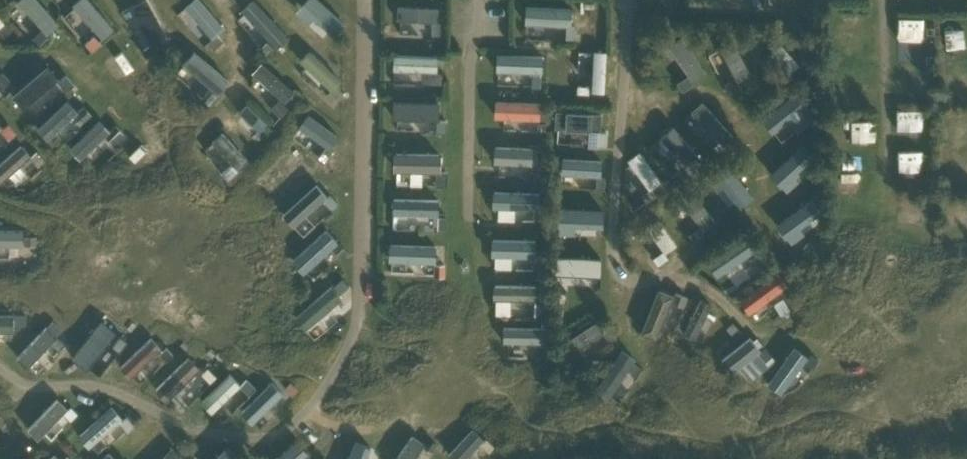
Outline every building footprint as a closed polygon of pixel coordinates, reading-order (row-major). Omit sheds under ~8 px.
[(39,0),(18,0),(47,32),(59,22),(39,0)] [(90,0),(71,0),(70,1),(102,39),(114,30),(90,0)] [(147,0),(129,0),(133,8),(153,46),(168,38),(147,0)] [(202,0),(186,0),(183,2),(211,37),(224,27),(202,0)] [(255,0),(246,0),(240,5),(275,45),(286,35),(255,0)] [(320,0),(302,0),(293,10),(309,24),(315,17),(335,35),(346,23),(320,0)] [(572,4),(525,1),(524,20),(571,23),(572,4)] [(438,4),(397,2),(396,17),(437,19),(438,4)] [(901,14),(901,25),(926,24),(925,14),(901,14)] [(0,25),(0,33),(3,36),(16,25),(9,17),(0,25)] [(703,71),(679,35),(666,44),(690,79),(703,71)] [(748,72),(729,36),(715,44),(732,74),(720,81),(727,95),(740,88),(735,79),(748,72)] [(801,67),(778,42),(769,50),(785,68),(777,75),(784,83),(801,67)] [(340,78),(309,46),(299,56),(330,88),(340,78)] [(230,79),(192,47),(182,60),(219,91),(230,79)] [(606,48),(593,48),(591,91),(603,92),(606,48)] [(543,52),(495,50),(495,68),(542,70),(543,52)] [(437,53),(392,52),(392,68),(436,69),(437,53)] [(294,88),(260,58),(251,69),(284,99),(294,88)] [(56,75),(44,62),(11,92),(24,105),(56,75)] [(804,101),(793,87),(759,116),(775,135),(787,125),(783,119),(804,101)] [(78,108),(66,96),(35,127),(48,139),(78,108)] [(438,98),(392,97),(392,115),(438,116),(438,98)] [(540,99),(494,97),(494,114),(539,116),(540,99)] [(732,135),(699,98),(689,107),(722,144),(732,135)] [(268,121),(246,100),(238,109),(260,130),(268,121)] [(600,110),(555,108),(554,125),(599,127),(600,110)] [(400,115),(400,124),(449,126),(450,117),(400,115)] [(109,128),(98,117),(68,147),(80,159),(109,128)] [(334,136),(308,117),(301,128),(326,146),(334,136)] [(0,122),(0,131),(7,140),(15,133),(6,122),(2,125),(0,122)] [(697,157),(671,124),(657,134),(684,168),(697,157)] [(248,158),(221,128),(210,138),(237,168),(248,158)] [(811,153),(799,140),(766,171),(784,190),(797,178),(791,172),(811,153)] [(20,142),(0,160),(0,181),(31,153),(20,142)] [(954,156),(966,155),(966,146),(954,146),(954,156)] [(530,161),(530,148),(501,147),(501,161),(530,161)] [(259,179),(271,192),(295,169),(302,177),(312,168),(292,148),(259,179)] [(441,149),(393,148),(392,168),(422,168),(440,169),(441,149)] [(659,178),(635,149),(623,159),(648,188),(659,178)] [(601,157),(562,154),(560,170),(600,173),(601,157)] [(750,194),(721,159),(702,175),(714,189),(721,184),(738,204),(750,194)] [(316,180),(312,184),(282,212),(294,225),(321,199),(331,208),(337,202),(316,180)] [(539,190),(492,188),(491,205),(497,205),(497,218),(515,218),(515,206),(538,207),(539,190)] [(713,218),(688,188),(676,197),(701,228),(713,218)] [(438,197),(393,194),(392,210),(437,213),(438,197)] [(819,208),(809,195),(773,222),(788,241),(801,231),(796,225),(819,208)] [(603,207),(558,206),(557,231),(575,231),(575,224),(603,224),(603,207)] [(674,241),(655,215),(643,224),(662,250),(674,241)] [(337,239),(325,227),(291,260),(303,273),(337,239)] [(536,236),(491,235),(490,268),(511,268),(512,253),(536,254),(536,236)] [(749,248),(741,236),(706,261),(714,273),(749,248)] [(435,242),(388,241),(387,259),(435,260),(435,242)] [(600,255),(555,253),(555,270),(599,272),(600,255)] [(733,280),(742,272),(732,261),(723,269),(733,280)] [(787,282),(776,267),(735,297),(746,311),(787,282)] [(342,296),(330,283),(293,316),(304,329),(342,296)] [(535,283),(493,283),(493,298),(535,298),(535,283)] [(671,293),(655,287),(638,331),(655,338),(669,300),(683,305),(687,296),(672,290),(671,293)] [(709,303),(698,298),(682,333),(693,338),(709,303)] [(27,314),(0,314),(0,330),(14,330),(14,324),(27,324),(27,314)] [(118,331),(106,319),(75,351),(95,370),(105,360),(98,352),(118,331)] [(602,330),(595,319),(558,343),(566,354),(602,330)] [(65,343),(45,323),(15,354),(27,366),(50,342),(58,350),(65,343)] [(546,324),(503,325),(503,343),(547,342),(546,324)] [(161,347),(151,335),(119,364),(129,375),(161,347)] [(756,349),(748,340),(726,361),(734,369),(747,357),(759,370),(772,357),(761,344),(756,349)] [(806,355),(791,344),(764,382),(779,393),(806,355)] [(635,357),(621,347),(594,387),(608,397),(635,357)] [(200,368),(186,353),(152,386),(166,400),(200,368)] [(240,384),(228,371),(200,399),(212,411),(240,384)] [(283,390),(271,379),(240,408),(252,420),(283,390)] [(286,392),(258,415),(264,422),(292,399),(286,392)] [(10,406),(0,394),(0,414),(10,406)] [(67,408),(57,397),(26,425),(37,436),(67,408)] [(122,417),(110,403),(76,432),(89,446),(122,417)] [(0,416),(0,427),(17,417),(12,409),(0,416)] [(471,427),(447,453),(454,458),(462,458),(482,437),(471,427)] [(411,433),(393,458),(412,458),(424,441),(411,433)] [(295,437),(271,458),(295,458),(306,449),(295,437)] [(353,439),(345,458),(364,458),(369,445),(353,439)] [(172,446),(159,458),(179,458),(183,456),(172,446)] [(225,447),(213,458),(234,458),(236,457),(225,447)] [(106,450),(98,458),(116,458),(106,450)]
